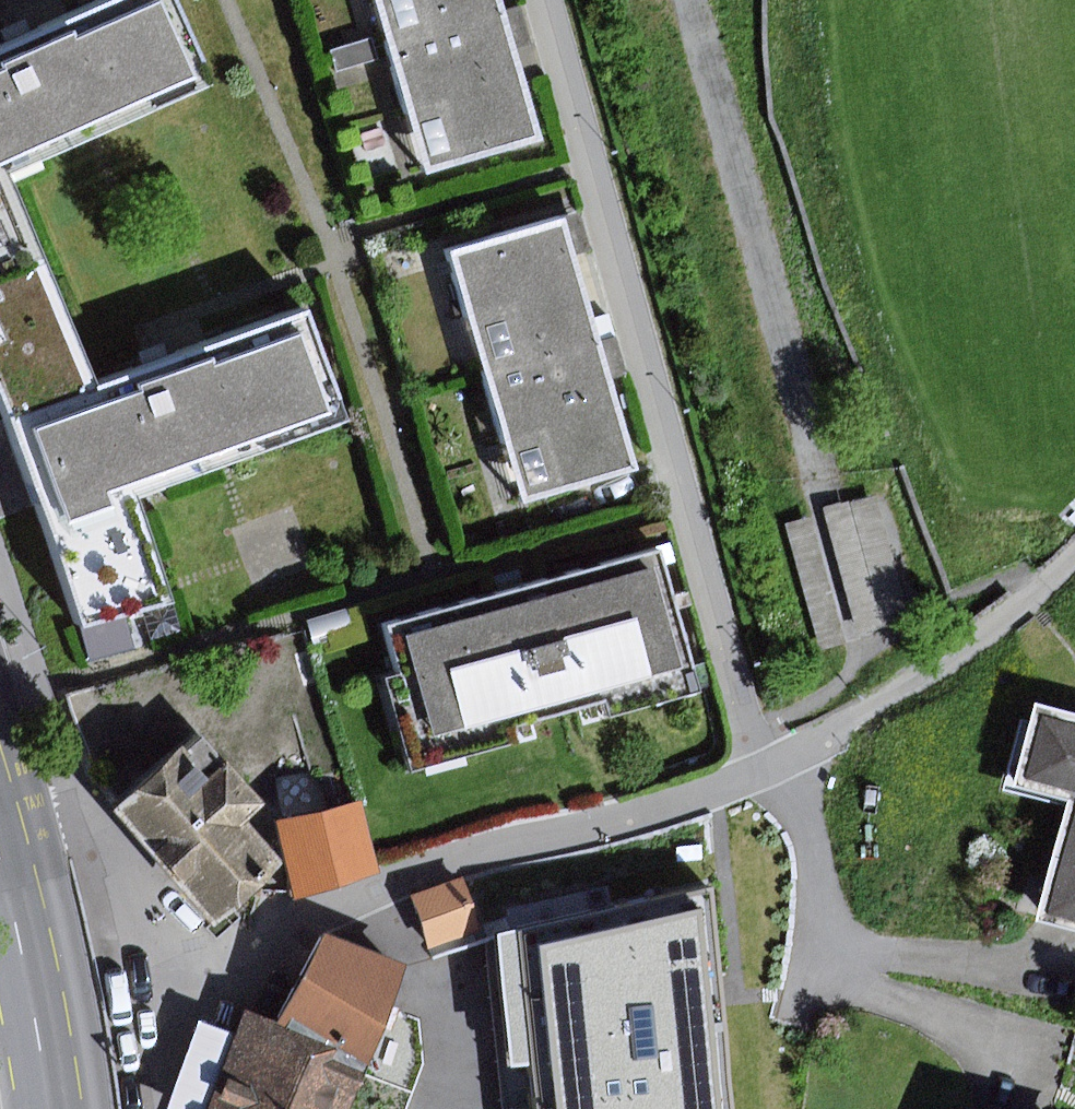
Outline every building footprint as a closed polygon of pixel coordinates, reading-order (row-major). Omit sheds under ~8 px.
[(10,421),(94,386),(5,174),(220,84),(184,0),(109,0),(17,37),(0,44),(0,399),(10,421)] [(504,6),(502,0),(381,0),(391,38),(504,6)] [(429,172),(541,141),(504,6),(391,38),(429,172)] [(373,39),(331,50),(336,69),(379,58),(373,39)] [(488,373),(601,340),(566,221),(453,253),(488,373)] [(10,421),(54,539),(139,511),(140,498),(352,422),(312,311),(159,363),(94,386),(10,421)] [(527,502),(639,469),(601,340),(488,373),(527,502)] [(878,492),(826,507),(860,632),(913,617),(878,492)] [(139,511),(54,539),(95,660),(137,646),(126,614),(169,600),(139,511)] [(813,517),(786,524),(819,650),(846,643),(813,517)] [(518,588),(387,624),(401,674),(387,678),(412,767),(519,738),(514,722),(604,697),(609,713),(697,689),(658,550),(518,588)] [(349,610),(308,620),(314,643),(355,633),(349,610)] [(1034,699),(1011,777),(1074,796),(1074,712),(1034,699)] [(268,807),(203,736),(118,812),(220,925),(286,866),(248,825),(268,807)] [(1074,936),(1074,799),(1037,925),(1074,936)] [(302,897),(379,876),(359,805),(283,826),(302,897)] [(1039,889),(1045,848),(1012,843),(1007,884),(1039,889)] [(481,930),(463,878),(412,897),(431,949),(481,930)] [(712,888),(498,934),(508,1108),(734,1108),(712,888)] [(326,931),(285,1028),(373,1065),(413,967),(326,931)] [(373,1065),(285,1028),(251,1014),(241,1037),(212,1108),(354,1108),(373,1065)] [(241,1037),(207,1023),(172,1108),(212,1108),(241,1037)]
